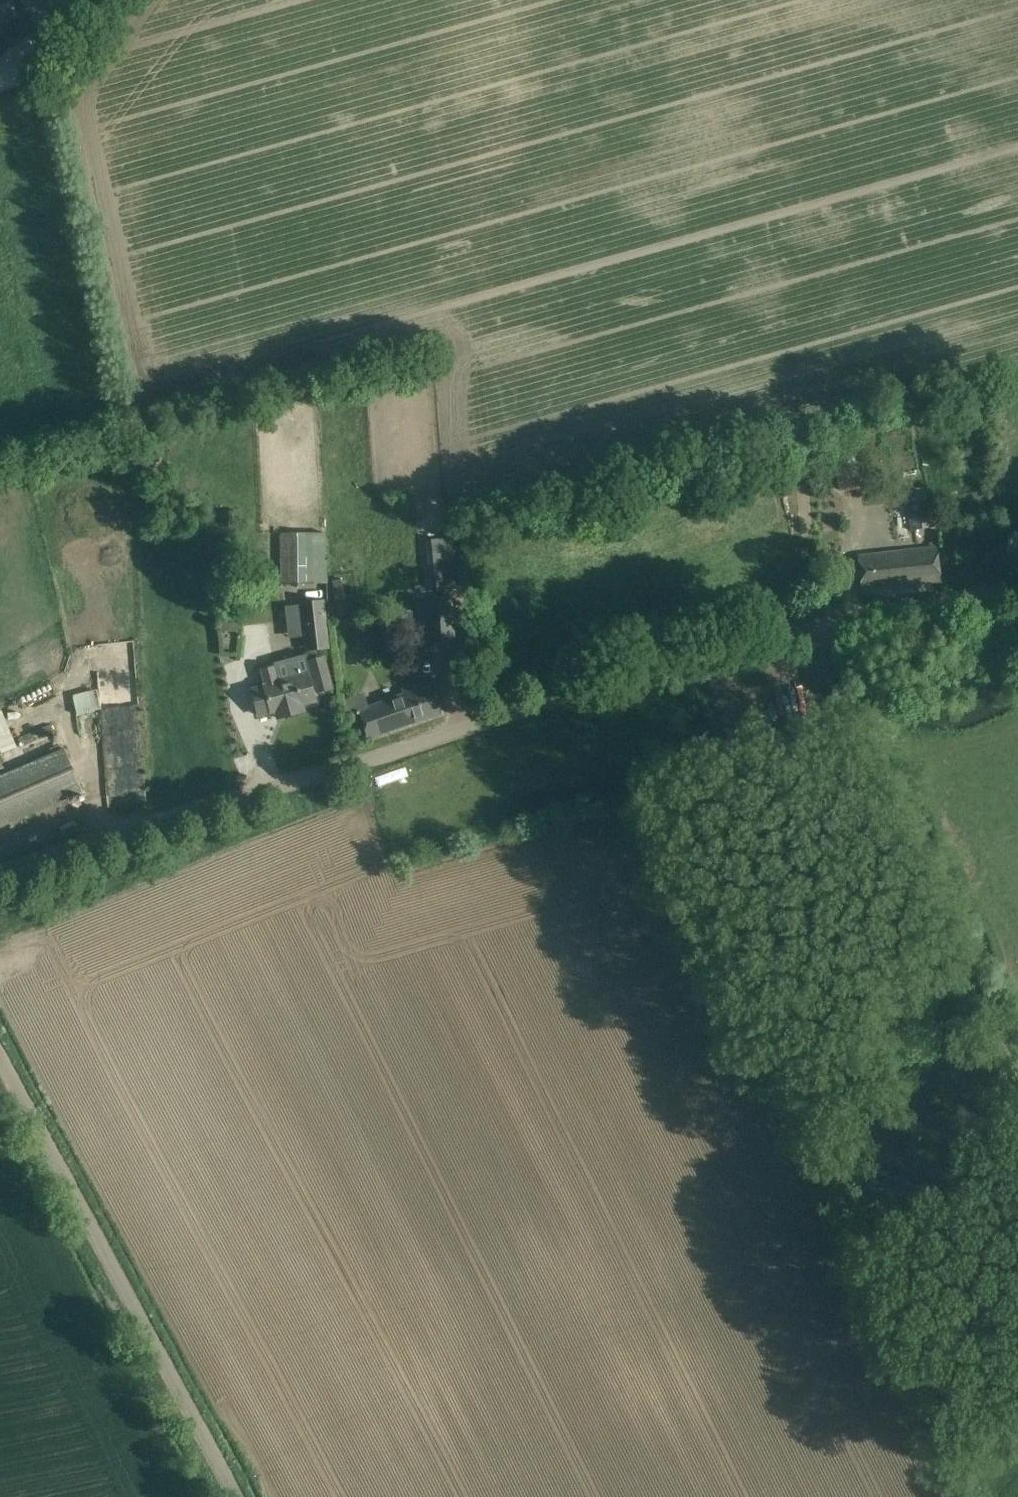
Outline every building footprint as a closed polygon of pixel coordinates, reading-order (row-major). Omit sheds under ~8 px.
[(20,16),(12,0),(0,0),(0,26),(20,16)] [(839,488),(861,485),(858,461),(836,464),(839,488)] [(934,526),(928,488),(904,492),(910,530),(934,526)] [(326,574),(324,533),(280,534),(281,585),(326,584),(326,574)] [(449,557),(447,538),(426,540),(431,591),(451,589),(449,557)] [(941,581),(938,548),(859,555),(862,588),(941,581)] [(345,601),(342,579),(328,581),(331,603),(345,601)] [(454,643),(451,597),(425,599),(428,645),(454,643)] [(330,649),(325,600),(299,603),(305,652),(330,649)] [(334,689),(325,656),(307,661),(310,675),(314,688),(315,694),(334,689)] [(275,668),(262,672),(266,686),(249,691),(256,717),(285,709),(287,715),(304,710),(303,704),(315,701),(312,688),(314,688),(310,675),(308,675),(308,674),(279,682),(275,668)] [(442,714),(430,679),(402,688),(404,694),(357,709),(368,739),(442,714)] [(98,690),(75,694),(82,732),(105,728),(98,690)] [(2,710),(0,711),(0,754),(16,748),(2,710)] [(54,734),(50,726),(17,739),(21,747),(54,734)] [(65,749),(0,777),(0,827),(83,791),(65,749)]
